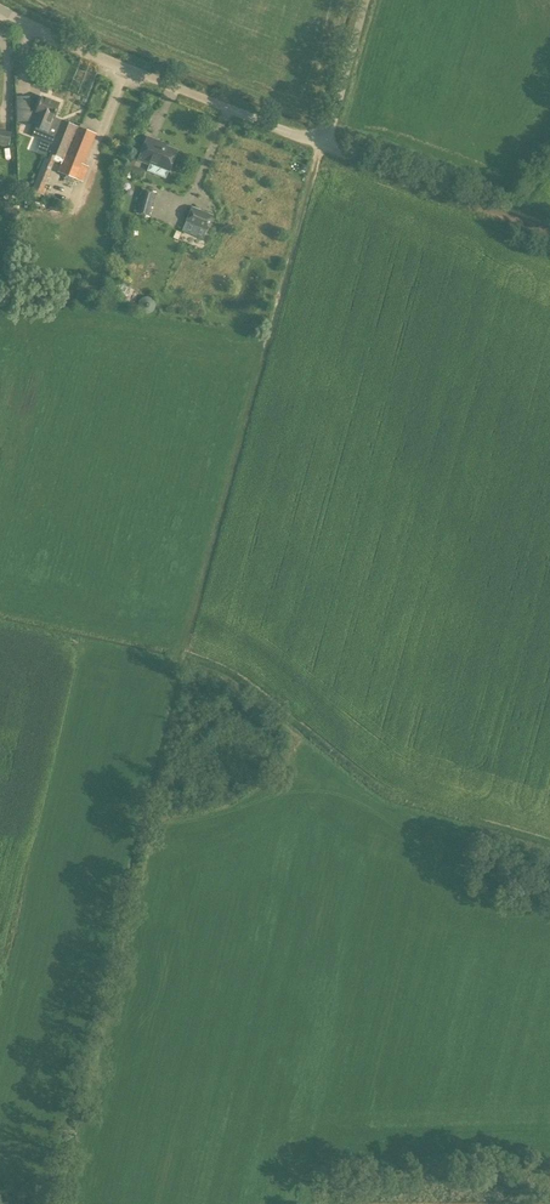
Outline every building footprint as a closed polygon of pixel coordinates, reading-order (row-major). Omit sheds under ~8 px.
[(36,128),(33,136),(52,143),(61,121),(54,118),(60,104),(43,97),(37,112),(32,126),(36,128)] [(31,112),(18,112),(18,122),(31,122),(31,112)] [(52,143),(46,157),(43,155),(30,190),(67,205),(95,135),(61,121),(52,143)] [(0,130),(0,145),(9,147),(12,132),(0,130)] [(150,163),(169,171),(177,152),(158,144),(159,142),(148,138),(139,160),(149,164),(150,163)] [(131,151),(124,170),(142,177),(145,170),(133,166),(138,153),(131,151)] [(143,188),(136,214),(149,217),(157,192),(143,188)] [(186,222),(208,231),(214,215),(191,207),(186,222)] [(119,280),(114,288),(130,298),(135,290),(119,280)]
